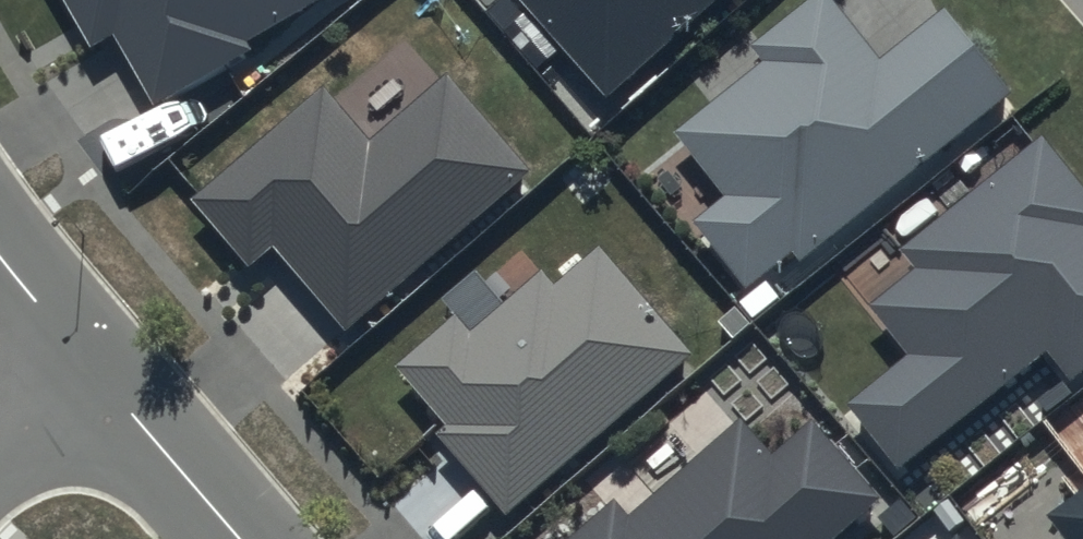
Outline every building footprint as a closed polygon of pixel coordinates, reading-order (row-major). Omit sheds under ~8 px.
[(325,0),(78,0),(142,108),(325,0)] [(607,85),(704,0),(531,0),(607,85)] [(1014,86),(944,0),(941,0),(880,49),(840,0),(799,0),(755,35),(766,48),(675,122),(728,187),(695,213),(750,280),(795,244),(804,255),(1014,86)] [(533,164),(446,63),(369,128),(324,77),(194,188),(252,255),(275,235),(350,322),(533,164)] [(901,457),(1046,343),(1071,373),(1082,364),(1082,177),(1042,125),(898,238),(915,259),(871,293),(911,345),(850,393),(901,457)] [(438,422),(510,506),(698,347),(601,232),(554,272),(544,259),(469,322),(456,306),(397,357),(447,415),(438,422)] [(883,491),(813,409),(772,443),(740,407),(627,504),(615,490),(557,538),(826,538),(883,491)] [(937,538),(967,538),(956,525),(937,538)]
